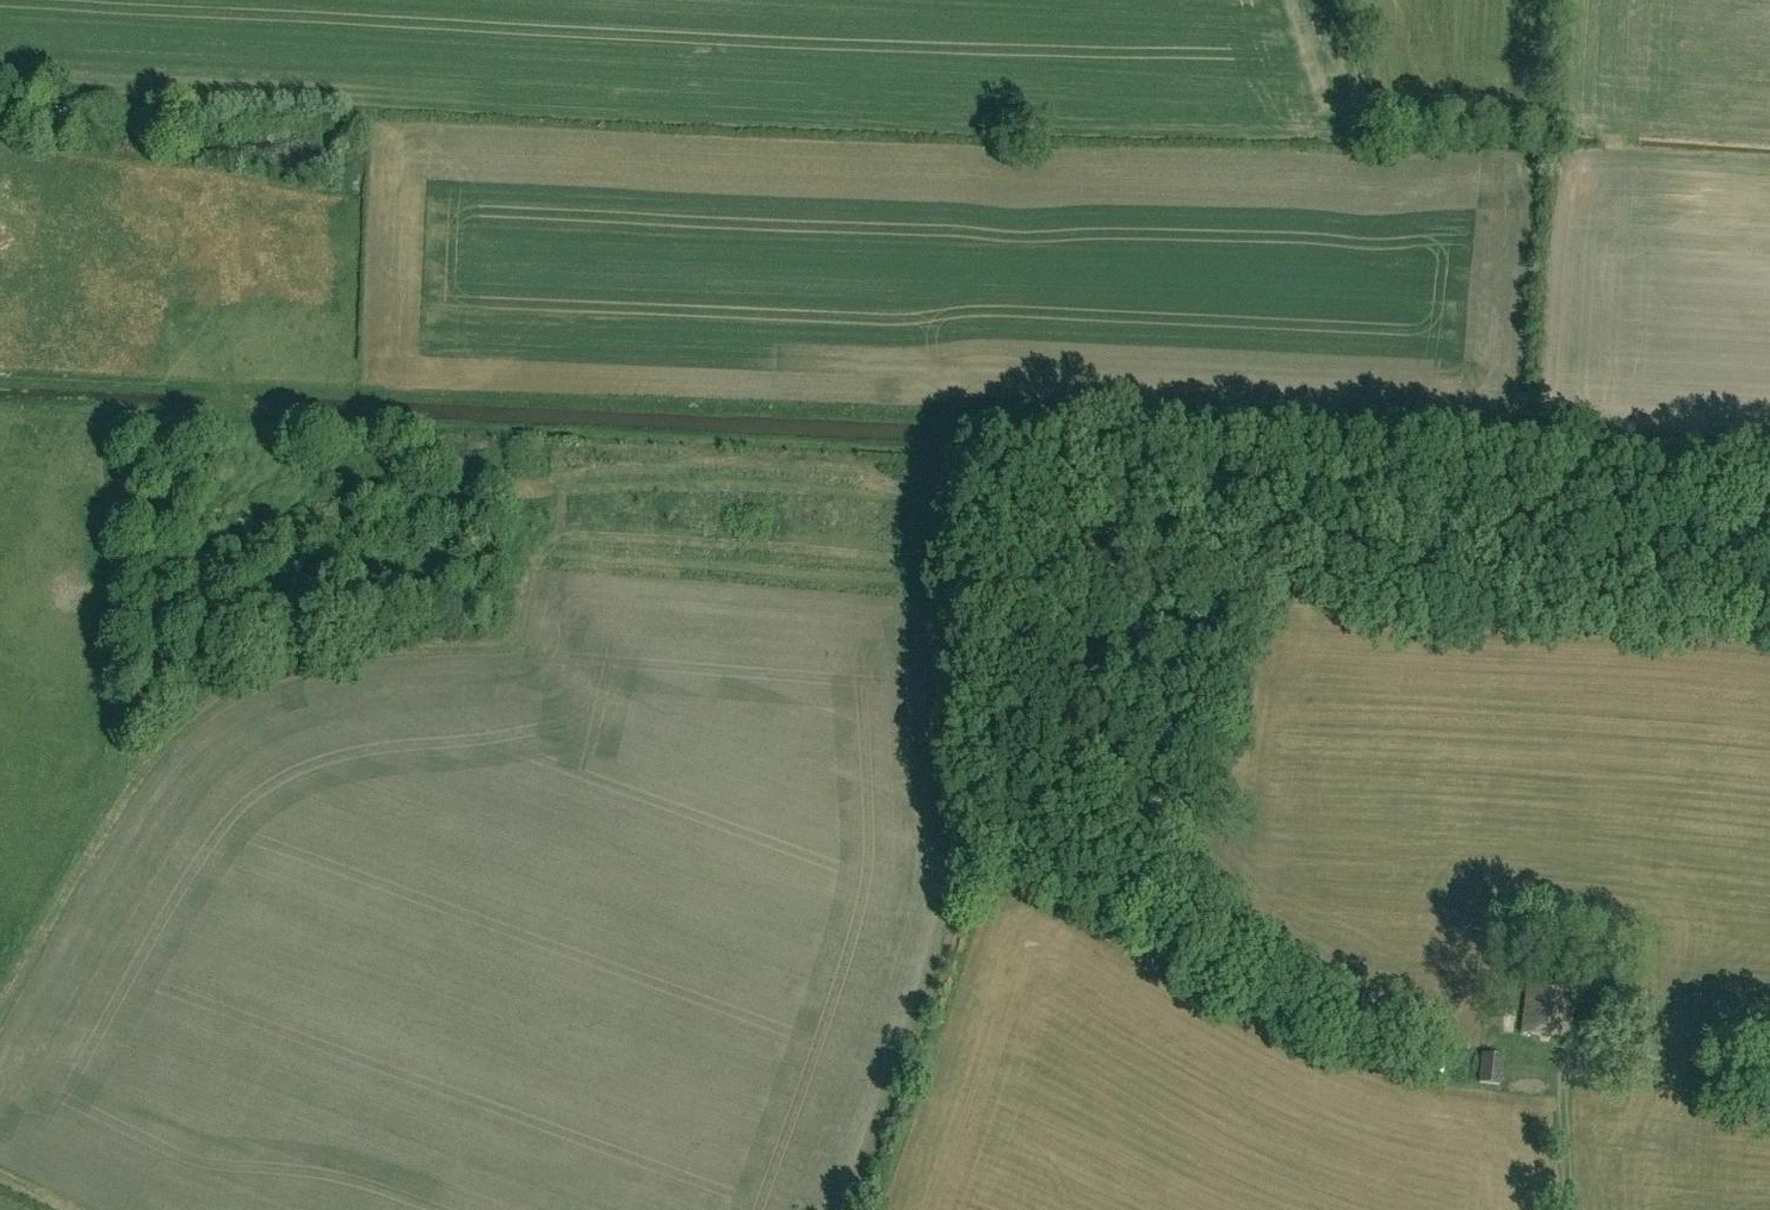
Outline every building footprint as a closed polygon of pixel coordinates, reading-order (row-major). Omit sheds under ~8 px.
[(1530,983),(1524,1033),(1568,1039),(1574,989),(1530,983)] [(1483,1053),(1480,1081),(1501,1084),(1504,1055),(1483,1053)]
